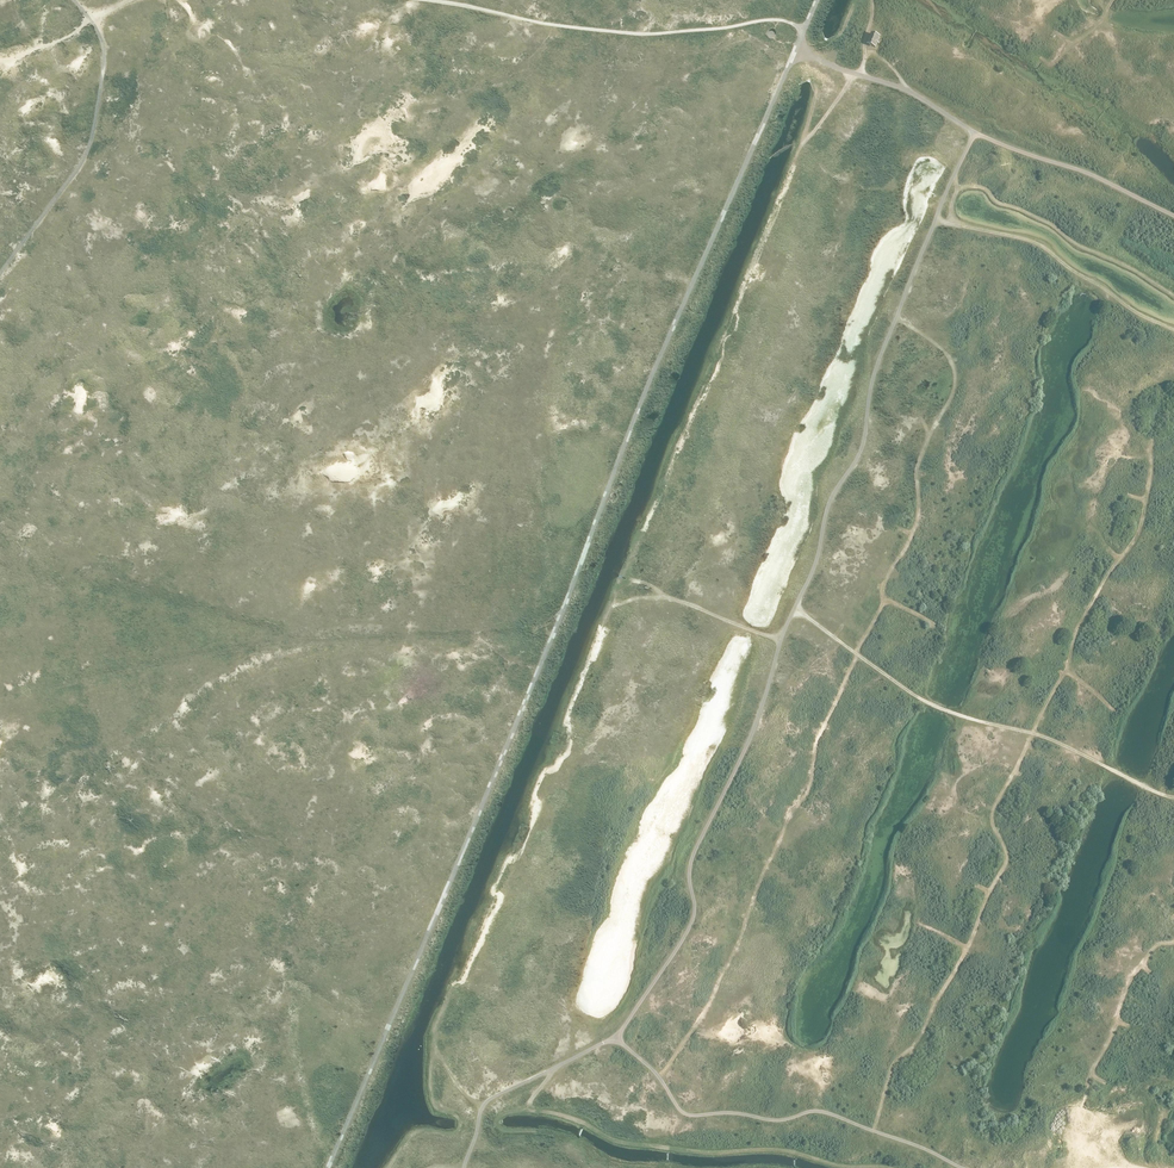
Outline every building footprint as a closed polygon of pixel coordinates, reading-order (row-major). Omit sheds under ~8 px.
[(776,34),(776,33),(776,32),(775,32),(775,31),(775,30),(774,30),(773,30),(773,29),(772,29),(771,29),(770,29),(769,29),(769,30),(768,30),(768,31),(767,31),(767,32),(766,32),(766,33),(766,34),(766,35),(767,35),(767,36),(767,37),(768,37),(768,38),(769,38),(770,39),(771,39),(772,39),(773,39),(773,38),(774,38),(775,37),(775,36),(776,36),(776,35),(776,34)] [(872,33),(867,43),(876,47),(880,36),(872,33)]
